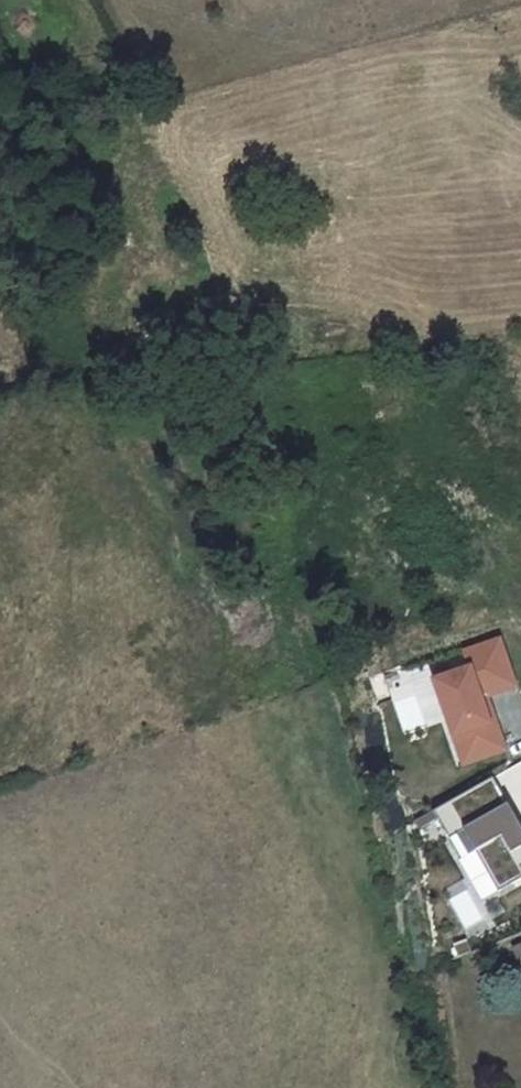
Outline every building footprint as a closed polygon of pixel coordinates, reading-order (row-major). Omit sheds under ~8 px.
[(459,766),(507,753),(491,694),(518,687),(504,635),(459,647),(463,664),(434,672),(459,766)] [(489,871),(498,890),(520,879),(520,823),(499,777),(436,807),(471,880),(489,871)] [(512,950),(517,960),(520,958),(520,946),(512,950)]
